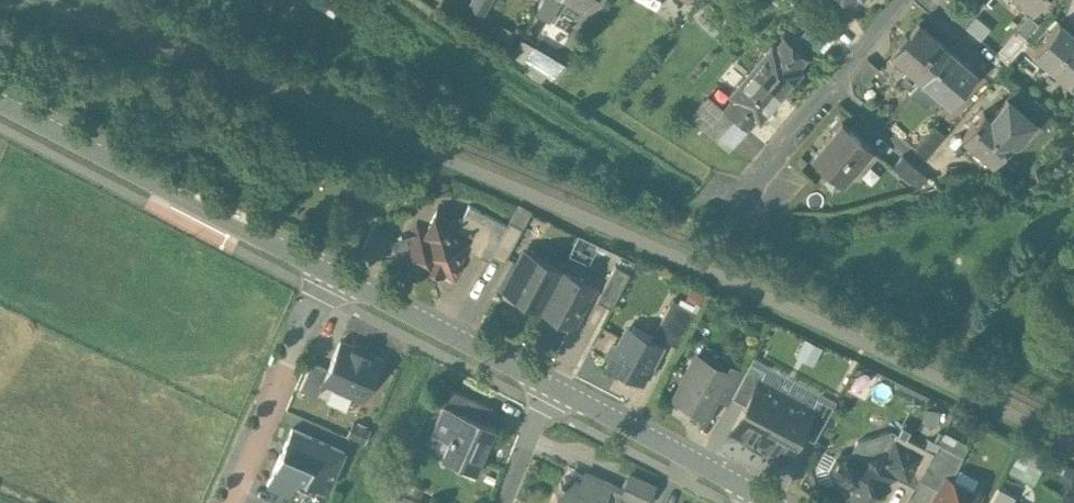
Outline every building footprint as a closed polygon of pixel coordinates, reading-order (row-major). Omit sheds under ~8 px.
[(571,2),(584,10),(590,0),(572,0),(571,2)] [(960,0),(953,0),(945,8),(965,26),(976,14),(960,0)] [(919,21),(891,54),(921,79),(948,46),(919,21)] [(1059,22),(1035,50),(1069,78),(1073,72),(1073,34),(1059,22)] [(1016,28),(996,51),(1007,61),(1027,38),(1016,28)] [(784,35),(775,45),(771,42),(750,68),(781,95),(803,69),(799,66),(808,56),(784,35)] [(523,38),(515,56),(558,75),(566,57),(523,38)] [(948,46),(921,79),(950,103),(977,71),(948,46)] [(750,68),(729,93),(732,96),(724,106),(748,127),(756,117),(760,120),(781,95),(750,68)] [(1035,120),(1007,96),(990,116),(1013,136),(1013,137),(1017,140),(1035,120)] [(728,120),(703,99),(690,115),(714,135),(728,120)] [(990,116),(983,110),(963,134),(993,160),(1013,137),(1013,136),(990,116)] [(843,121),(812,157),(841,181),(871,145),(843,121)] [(935,124),(915,147),(926,157),(946,133),(935,124)] [(928,176),(903,155),(893,166),(919,188),(928,176)] [(491,255),(507,224),(469,204),(462,217),(440,205),(426,231),(422,229),(410,252),(423,258),(420,264),(443,277),(445,273),(454,278),(461,265),(460,260),(466,248),(488,259),(491,255)] [(523,227),(509,220),(507,224),(491,255),(504,262),(523,227)] [(562,270),(525,251),(514,271),(510,269),(501,288),(503,295),(522,305),(529,302),(541,309),(562,270)] [(616,265),(597,301),(611,308),(630,272),(616,265)] [(562,270),(541,309),(553,315),(555,322),(565,327),(572,325),(593,287),(562,270)] [(673,299),(654,334),(677,347),(696,312),(673,299)] [(661,345),(629,328),(620,345),(619,344),(612,346),(607,355),(610,362),(611,362),(609,365),(641,382),(661,345)] [(383,363),(341,343),(322,382),(364,403),(383,363)] [(727,373),(696,357),(676,395),(708,412),(714,399),(725,379),(728,374),(727,373)] [(738,386),(732,397),(745,405),(758,381),(759,382),(765,370),(751,362),(744,375),(738,386)] [(744,375),(730,368),(727,373),(728,374),(725,379),(738,386),(744,375)] [(738,386),(725,379),(714,399),(727,406),(732,397),(738,386)] [(759,382),(758,381),(745,405),(732,430),(759,444),(785,396),(759,382)] [(484,405),(451,389),(444,404),(477,419),(484,405)] [(785,396),(759,444),(786,459),(800,433),(812,410),(811,409),(785,396)] [(817,398),(811,409),(812,410),(800,433),(814,441),(833,407),(817,398)] [(477,419),(444,404),(432,432),(449,440),(441,458),(477,472),(496,428),(477,419)] [(348,445),(294,421),(267,484),(291,494),(299,476),(329,489),(348,445)] [(858,441),(850,455),(839,458),(833,469),(837,480),(847,486),(852,485),(856,498),(859,497),(860,500),(864,502),(871,501),(873,496),(872,493),(887,488),(884,477),(892,474),(898,478),(917,443),(892,430),(858,441)] [(917,443),(898,478),(916,487),(934,452),(917,443)] [(1037,481),(1047,454),(1021,444),(1011,471),(1037,481)] [(963,457),(938,445),(932,457),(956,470),(963,457)] [(932,457),(920,480),(939,491),(947,477),(951,480),(956,470),(932,457)] [(579,482),(565,476),(553,502),(604,502),(612,484),(584,471),(579,482)] [(947,477),(939,491),(933,502),(976,502),(980,495),(951,480),(947,477)] [(404,494),(400,502),(424,502),(404,494)]
